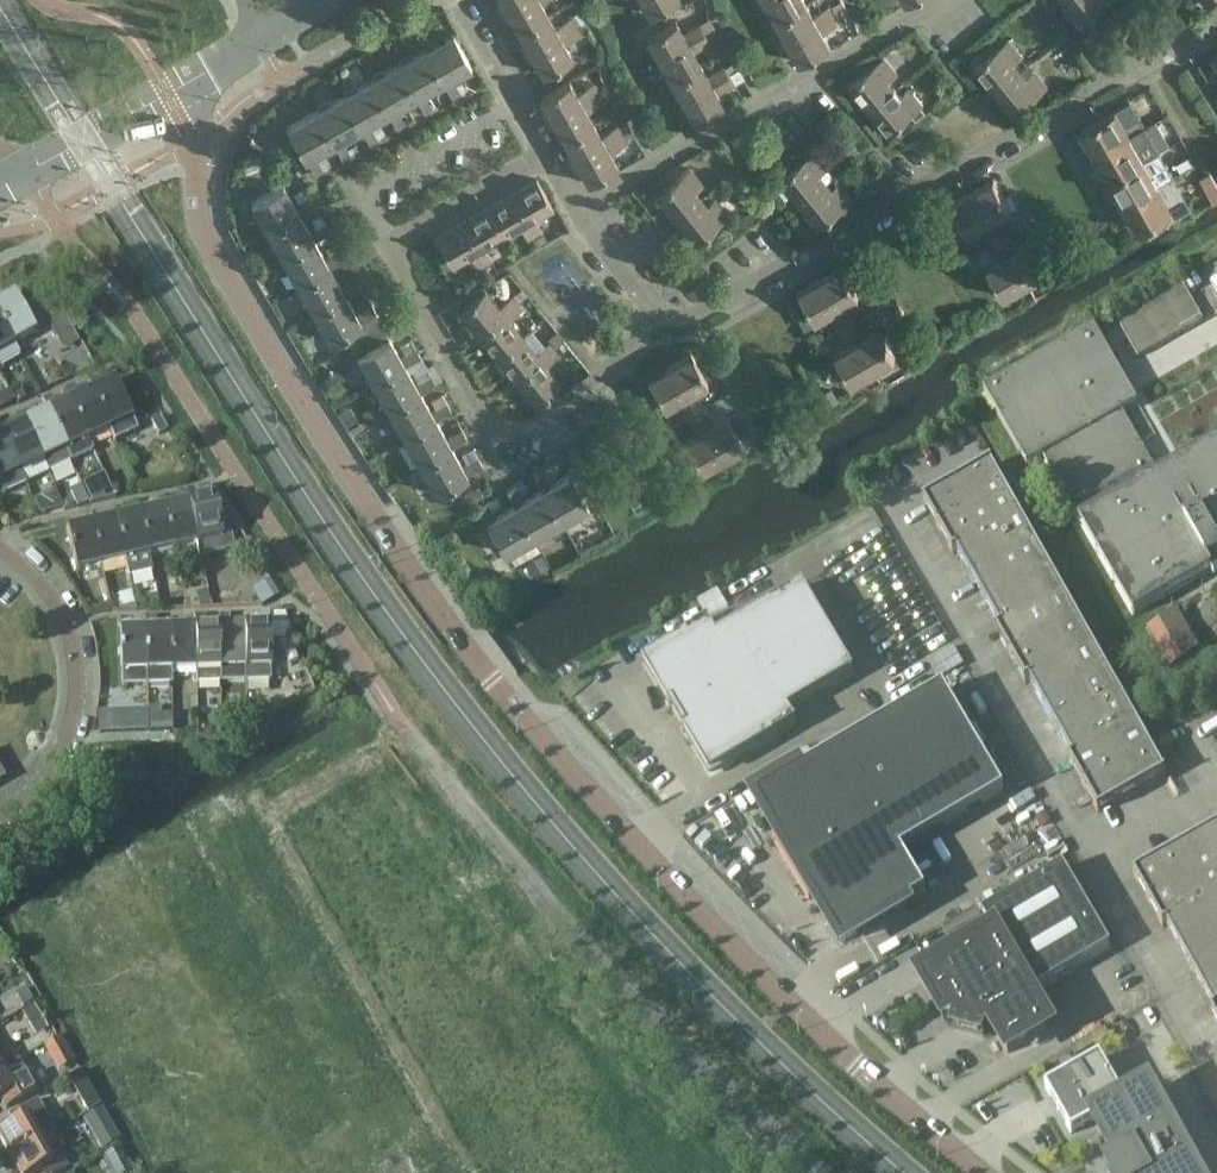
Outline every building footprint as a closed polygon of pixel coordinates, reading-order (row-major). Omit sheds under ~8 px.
[(501,13),(525,0),(501,0),(503,4),(498,7),(501,13)] [(511,17),(519,31),(549,14),(542,2),(547,0),(525,0),(501,13),(505,20),(511,17)] [(649,13),(673,0),(642,0),(649,13)] [(777,20),(808,2),(806,0),(763,0),(760,2),(764,8),(769,5),(777,20)] [(1106,2),(1109,0),(1064,0),(1082,22),(1106,2)] [(780,37),(784,43),(837,13),(832,3),(814,13),(808,2),(777,20),(785,34),(780,37)] [(837,13),(784,43),(787,50),(793,47),(801,62),(832,45),(825,33),(842,22),(837,13)] [(519,31),(527,45),(522,48),(525,55),(577,25),(573,17),(556,26),(549,14),(519,31)] [(646,37),(658,59),(705,32),(700,24),(684,32),(677,20),(646,37)] [(584,21),(577,25),(580,30),(582,35),(590,30),(584,21)] [(529,61),(535,58),(543,74),(573,56),(566,45),(582,35),(580,30),(577,25),(525,55),(529,61)] [(714,27),(705,32),(709,38),(710,41),(719,36),(719,34),(715,27),(714,27)] [(658,59),(670,80),(701,63),(694,51),(710,41),(709,38),(705,32),(658,59)] [(444,81),(453,97),(461,92),(452,77),(472,65),(454,33),(441,40),(439,38),(427,45),(428,47),(425,49),(444,81)] [(974,67),(994,91),(1021,69),(1015,63),(1024,56),(1009,38),(974,67)] [(416,97),(417,97),(425,112),(433,108),(424,92),(444,81),(425,49),(413,56),(412,54),(399,61),(401,63),(398,64),(416,97)] [(849,85),(869,110),(896,87),(890,81),(898,74),(884,57),(849,85)] [(670,80),(682,101),(729,75),(723,65),(708,75),(701,63),(670,80)] [(371,80),(389,112),(398,127),(406,123),(397,108),(416,97),(398,64),(386,71),(384,69),(372,76),(373,78),(371,80)] [(1021,69),(994,91),(1013,116),(1049,87),(1034,70),(1027,76),(1021,69)] [(729,75),(682,101),(694,123),(725,105),(718,93),(734,84),(729,75)] [(373,128),(370,123),(389,112),(371,80),(358,87),(357,84),(345,91),(346,94),(343,95),(362,128),(370,143),(387,134),(381,124),(373,128)] [(543,115),(547,122),(599,92),(594,83),(577,93),(570,80),(540,97),(549,112),(543,115)] [(869,110),(888,134),(923,105),(909,87),(901,94),(896,87),(869,110)] [(556,125),(564,140),(594,123),(588,112),(604,102),(599,92),(547,122),(551,129),(556,125)] [(348,148),(342,139),(362,128),(343,95),(331,102),(330,100),(317,107),(318,109),(316,111),(334,143),(335,143),(343,158),(359,148),(356,144),(348,148)] [(1081,129),(1096,155),(1146,126),(1140,115),(1125,124),(1116,109),(1081,129)] [(306,160),(307,159),(315,174),(323,169),(315,154),(334,143),(316,111),(287,126),(289,128),(287,130),(293,142),(296,141),(306,160)] [(567,157),(571,164),(623,134),(618,125),(601,134),(594,123),(564,140),(573,154),(567,157)] [(1096,155),(1110,179),(1145,159),(1160,151),(1146,126),(1096,155)] [(580,167),(589,183),(619,165),(612,153),(628,143),(623,134),(571,164),(574,170),(580,167)] [(780,178),(799,203),(827,180),(821,174),(829,167),(815,150),(780,178)] [(1110,179),(1124,204),(1174,175),(1168,165),(1153,174),(1145,159),(1110,179)] [(655,196),(675,220),(702,198),(697,191),(704,185),(690,168),(655,196)] [(1216,199),(1216,184),(1210,171),(1199,177),(1213,201),(1216,199)] [(896,187),(884,172),(877,178),(889,193),(896,187)] [(1124,204),(1139,230),(1169,212),(1172,218),(1192,207),(1174,175),(1124,204)] [(511,192),(529,223),(536,237),(543,233),(536,219),(554,209),(537,178),(511,192)] [(994,178),(972,190),(990,221),(999,237),(1008,232),(999,216),(1011,209),(994,178)] [(799,203),(819,227),(854,198),(841,181),(833,187),(827,180),(799,203)] [(266,228),(267,230),(315,203),(306,187),(297,192),(301,200),(295,204),(284,183),(251,202),(259,215),(257,216),(264,229),(266,228)] [(990,221),(972,190),(951,203),(968,233),(981,226),(990,243),(999,237),(990,221)] [(486,207),(504,238),(522,227),(530,241),(536,237),(529,223),(511,192),(486,207)] [(702,198),(675,220),(694,245),(729,216),(715,198),(708,204),(702,198)] [(461,221),(486,265),(493,261),(486,248),(504,238),(486,207),(461,221)] [(282,255),(283,258),(315,239),(330,231),(325,222),(311,231),(300,212),(267,230),(275,243),(272,244),(279,256),(282,255)] [(461,221),(435,236),(453,267),(471,256),(479,270),(486,265),(461,221)] [(1008,254),(1026,284),(1047,272),(1030,241),(1017,248),(1008,232),(999,237),(1008,254)] [(990,243),(999,259),(987,266),(1004,297),(1026,284),(1008,254),(999,237),(990,243)] [(295,284),(297,283),(299,285),(331,267),(330,266),(346,258),(341,250),(326,258),(315,239),(283,258),(290,270),(288,272),(295,284)] [(843,265),(821,278),(839,308),(848,324),(857,319),(848,303),(860,296),(843,265)] [(311,312),(313,310),(314,313),(347,295),(346,293),(361,285),(351,269),(341,274),(345,284),(342,286),(331,267),(299,285),(306,298),(304,299),(311,312)] [(1139,353),(1203,318),(1181,277),(1116,312),(1139,353)] [(839,308),(821,278),(799,290),(817,321),(829,314),(839,330),(848,324),(839,308)] [(459,311),(478,335),(505,313),(518,302),(512,296),(499,306),(485,289),(459,311)] [(13,345),(35,332),(14,294),(0,302),(0,321),(13,345)] [(327,339),(329,338),(331,342),(350,330),(376,314),(366,296),(357,301),(362,310),(357,313),(347,295),(314,313),(322,326),(320,327),(327,339)] [(478,335),(497,358),(523,336),(510,319),(523,309),(518,302),(505,313),(478,335)] [(350,330),(362,351),(389,336),(376,314),(350,330)] [(896,359),(879,329),(866,336),(857,319),(848,324),(857,341),(875,371),(896,359)] [(0,321),(0,367),(20,356),(13,345),(0,321)] [(853,384),(875,371),(857,341),(848,324),(839,330),(848,346),(835,353),(853,384)] [(69,326),(54,334),(64,353),(79,344),(69,326)] [(1158,475),(1123,413),(1138,404),(1094,327),(984,391),(1028,467),(1044,458),(1079,520),(1134,616),(1211,571),(1215,577),(1216,576),(1216,441),(1158,475)] [(371,380),(373,379),(375,381),(405,364),(421,355),(411,339),(401,345),(405,353),(400,356),(389,336),(362,351),(359,353),(366,366),(364,367),(371,380)] [(497,358),(515,380),(555,348),(549,341),(536,352),(523,336),(497,358)] [(555,348),(515,380),(535,404),(561,382),(548,365),(560,354),(555,348)] [(691,352),(669,365),(687,396),(696,412),(705,406),(696,390),(708,383),(691,352)] [(387,407),(389,406),(390,409),(421,392),(436,383),(427,366),(416,372),(421,380),(416,383),(405,364),(375,381),(382,394),(379,395),(387,407)] [(687,396),(669,365),(647,377),(665,408),(678,401),(687,417),(696,412),(687,396)] [(91,390),(110,430),(115,441),(138,430),(133,419),(114,379),(91,390)] [(69,401),(87,440),(110,430),(91,390),(79,396),(74,385),(64,390),(69,401)] [(832,386),(817,394),(825,409),(841,401),(832,386)] [(0,395),(0,409),(0,410),(17,400),(13,393),(10,389),(0,395)] [(21,389),(13,393),(17,400),(18,402),(26,397),(21,389)] [(402,435),(404,434),(406,436),(436,419),(452,410),(442,393),(432,400),(437,408),(432,411),(421,392),(390,409),(397,421),(395,422),(402,435)] [(69,401),(57,407),(52,396),(42,400),(47,411),(70,461),(92,451),(87,440),(69,401)] [(705,428),(723,458),(744,446),(727,415),(714,422),(705,406),(696,412),(705,428)] [(70,461),(47,411),(25,422),(42,460),(48,472),(70,461)] [(687,417),(696,433),(683,440),(701,471),(723,458),(705,428),(696,412),(687,417)] [(149,422),(158,435),(169,428),(161,414),(149,422)] [(7,417),(0,420),(0,426),(20,471),(42,460),(25,422),(12,428),(7,417)] [(421,464),(452,447),(467,437),(457,421),(452,424),(457,433),(447,438),(436,419),(406,436),(413,449),(411,450),(418,462),(420,461),(421,464)] [(2,493),(25,482),(20,471),(3,433),(0,434),(0,488),(2,493)] [(433,490),(435,489),(437,492),(467,475),(467,474),(483,465),(474,448),(463,454),(468,462),(462,466),(452,447),(421,464),(428,476),(426,477),(433,490)] [(992,465),(991,464),(923,502),(924,504),(924,503),(952,553),(952,554),(953,555),(957,552),(1000,628),(995,631),(996,633),(997,632),(1025,683),(1024,683),(1025,685),(1030,682),(1073,758),(1068,760),(1069,762),(1070,762),(1098,811),(1097,812),(1098,813),(1166,775),(1165,773),(1165,774),(991,466),(992,465)] [(577,514),(575,512),(588,504),(571,474),(550,486),(547,481),(557,476),(550,465),(534,474),(543,490),(560,521),(563,519),(564,521),(577,514)] [(103,475),(83,484),(91,503),(114,498),(103,475)] [(550,530),(548,528),(560,521),(543,490),(523,501),(520,496),(530,491),(524,480),(507,489),(516,505),(516,506),(533,536),(536,535),(537,537),(550,530)] [(81,486),(70,492),(77,508),(89,503),(81,486)] [(220,537),(211,497),(208,487),(197,489),(199,500),(186,503),(195,544),(198,556),(232,548),(229,535),(220,537)] [(56,490),(34,500),(41,515),(65,509),(56,490)] [(522,546),(521,543),(533,536),(516,506),(495,517),(493,512),(502,507),(496,496),(479,505),(505,553),(509,551),(510,553),(522,546)] [(195,544),(186,503),(162,508),(172,549),(195,544)] [(139,514),(148,554),(172,549),(162,508),(139,514)] [(115,519),(124,560),(148,554),(139,514),(115,519)] [(91,524),(101,565),(124,560),(115,519),(91,524)] [(91,524),(67,530),(76,571),(101,565),(91,524)] [(542,553),(526,562),(534,576),(550,567),(542,553)] [(270,579),(253,590),(262,605),(280,595),(270,579)] [(672,705),(668,707),(671,710),(673,709),(685,727),(681,729),(684,733),(687,731),(711,772),(772,736),(774,739),(797,726),(789,712),(854,674),(802,586),(793,592),(785,579),(709,624),(709,623),(686,637),(688,640),(648,664),(672,705)] [(131,592),(118,595),(122,609),(135,606),(131,592)] [(157,594),(145,597),(148,607),(159,605),(157,594)] [(934,607),(909,622),(939,675),(965,660),(934,607)] [(1170,614),(1152,620),(1167,662),(1185,656),(1170,614)] [(194,628),(196,670),(196,683),(221,683),(219,627),(205,627),(205,615),(194,615),(194,628)] [(219,615),(219,627),(221,683),(245,682),(243,626),(230,627),(230,615),(219,615)] [(145,629),(147,684),(172,684),(171,671),(170,629),(156,629),(156,617),(145,617),(145,629)] [(243,626),(245,682),(271,681),(269,625),(243,626)] [(194,628),(170,629),(171,671),(196,670),(194,628)] [(145,629),(120,630),(121,685),(147,684),(145,629)] [(296,637),(279,641),(282,653),(284,653),(286,665),(298,662),(295,650),(299,649),(296,637)] [(757,798),(782,840),(843,943),(926,895),(902,853),(1004,793),(943,689),(757,798)] [(149,710),(99,711),(100,731),(149,730),(149,710)] [(247,712),(230,712),(230,726),(247,726),(247,712)] [(1200,837),(1216,868),(1216,828),(1200,837)] [(1200,837),(1133,875),(1134,876),(1163,926),(1162,927),(1163,928),(1167,926),(1215,1010),(1210,1013),(1211,1014),(1212,1014),(1216,1023),(1216,868),(1200,837)] [(920,979),(944,1020),(956,1012),(962,1014),(958,1030),(978,1035),(982,1019),(988,1021),(1008,1054),(1049,1029),(1029,997),(1111,948),(1063,866),(982,915),(994,935),(920,979)] [(23,1006),(33,1000),(25,987),(15,992),(23,1006)] [(33,1003),(22,1009),(29,1021),(40,1015),(33,1003)] [(60,1041),(47,1047),(55,1062),(68,1056),(60,1041)] [(1117,1163),(1119,1165),(1110,1170),(1111,1172),(1194,1172),(1148,1089),(1125,1102),(1100,1057),(1045,1088),(1071,1134),(1094,1122),(1117,1163)] [(1,1069),(0,1070),(0,1100),(1,1099),(7,1109),(40,1090),(29,1070),(9,1082),(1,1069)] [(10,1158),(41,1140),(33,1125),(42,1119),(32,1103),(15,1113),(20,1123),(0,1134),(0,1140),(10,1158)] [(117,1143),(108,1127),(97,1133),(106,1149),(117,1143)] [(69,1167),(59,1149),(50,1154),(41,1140),(10,1158),(19,1172),(36,1172),(46,1167),(49,1172),(58,1172),(69,1167)] [(111,1172),(129,1172),(133,1171),(120,1146),(102,1156),(111,1172)]
